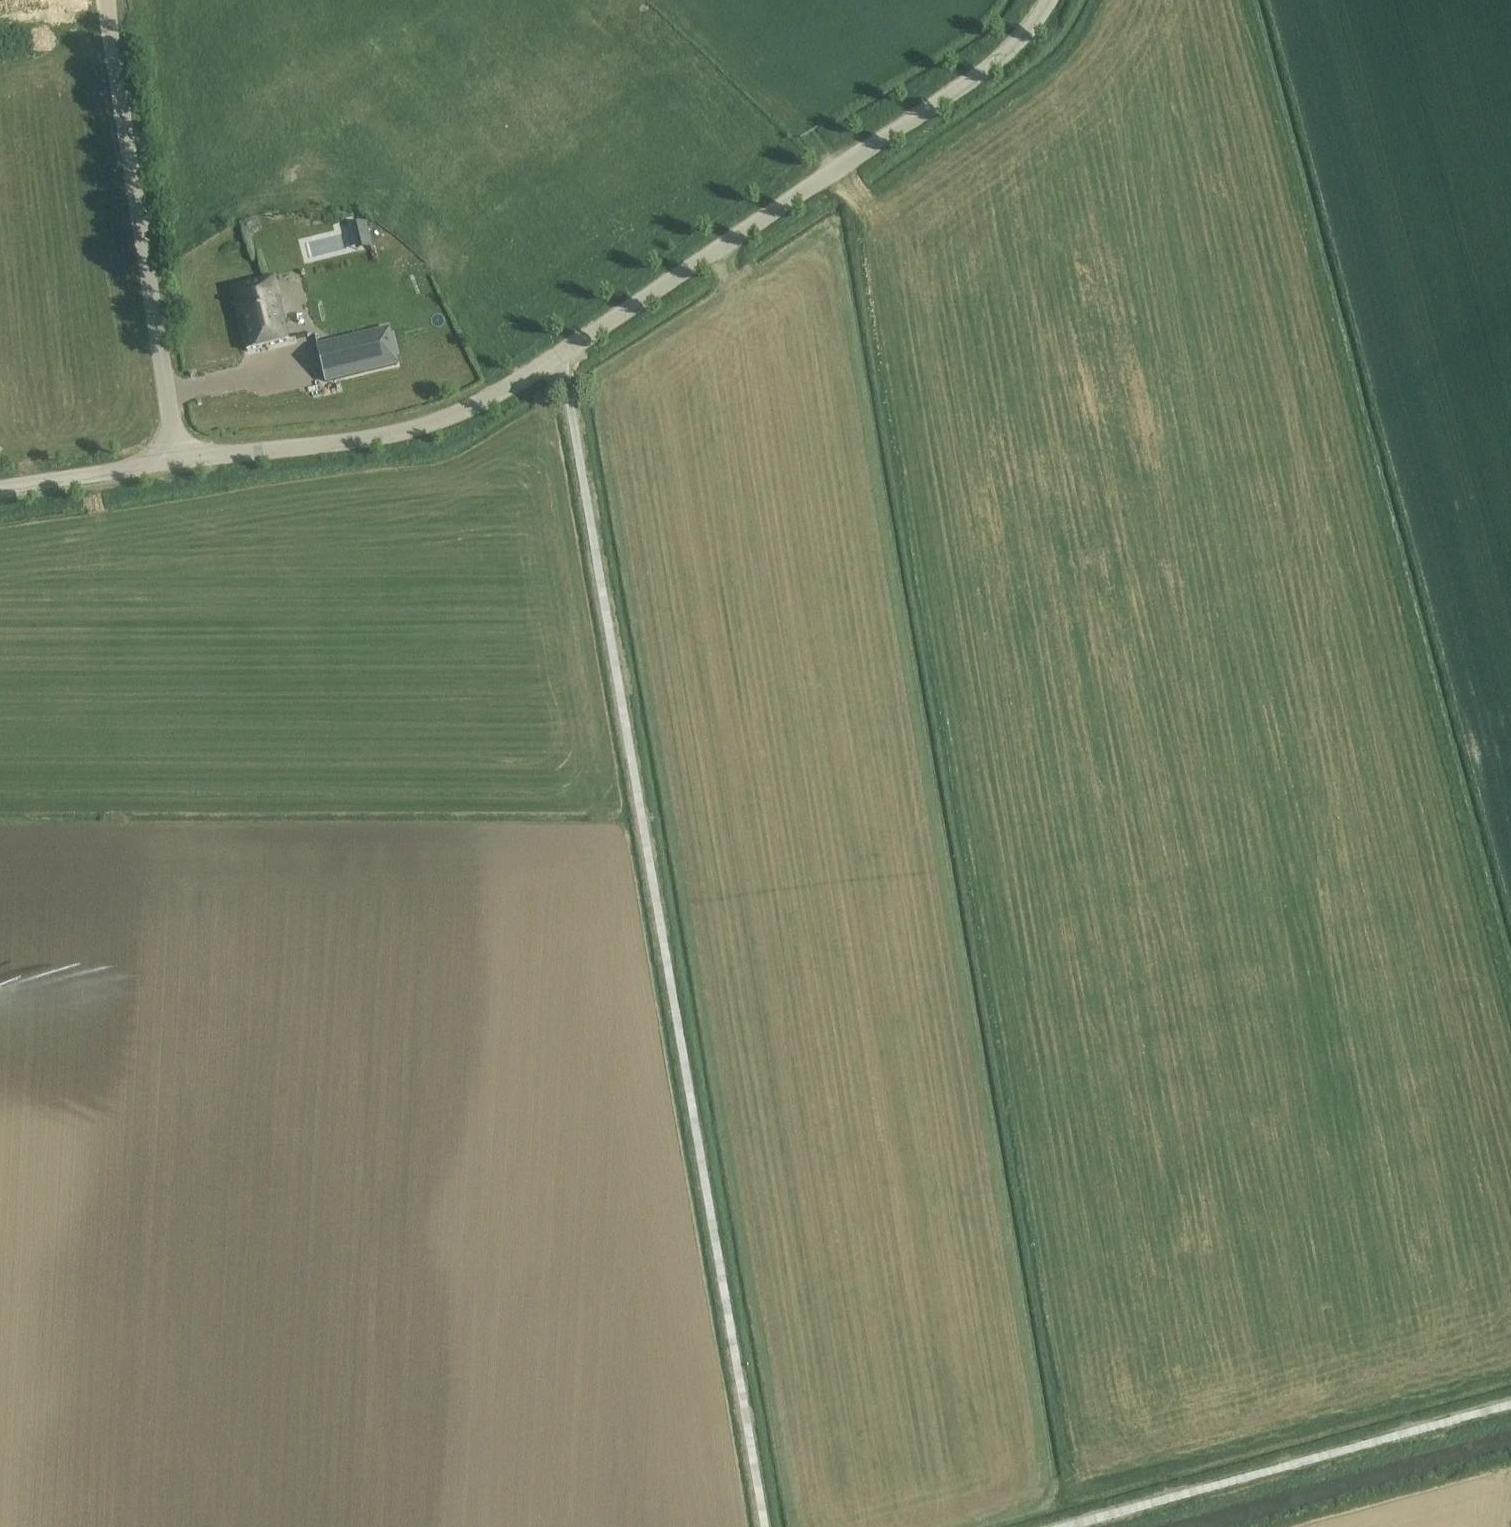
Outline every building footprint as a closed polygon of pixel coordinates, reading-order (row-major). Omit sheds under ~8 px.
[(279,301),(274,281),(274,279),(233,290),(248,352),(289,342),(279,301)] [(390,330),(318,347),(326,382),(398,365),(390,330)]
